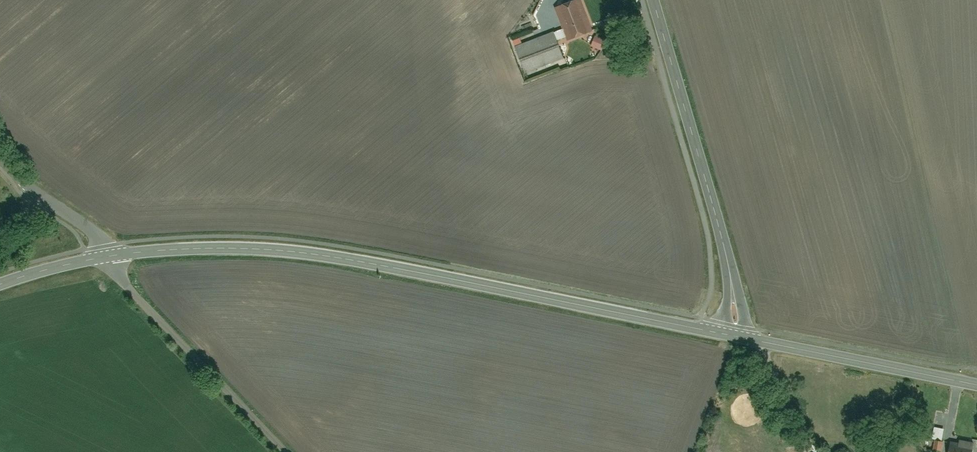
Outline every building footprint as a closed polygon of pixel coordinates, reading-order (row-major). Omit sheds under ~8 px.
[(561,46),(595,33),(583,0),(581,0),(558,9),(565,28),(519,45),(530,74),(566,61),(561,46)] [(597,39),(595,48),(604,50),(607,41),(597,39)] [(953,451),(975,451),(976,444),(955,440),(953,451)] [(935,451),(943,451),(944,442),(936,441),(935,451)]
